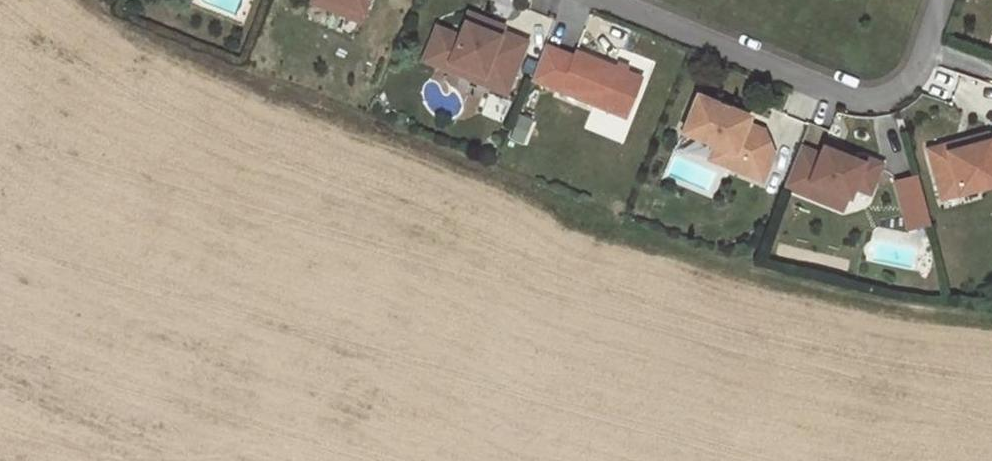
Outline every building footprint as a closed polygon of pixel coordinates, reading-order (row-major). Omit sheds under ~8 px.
[(330,0),(312,0),(311,2),(359,21),(362,13),(330,0)] [(362,13),(367,0),(330,0),(362,13)] [(426,53),(509,86),(527,41),(501,31),(485,25),(487,20),(468,12),(459,35),(436,26),(426,53)] [(503,26),(487,20),(485,25),(501,31),(503,26)] [(574,56),(544,45),(531,79),(626,117),(641,78),(576,51),(574,56)] [(509,86),(426,53),(422,60),(506,94),(509,86)] [(749,116),(696,94),(681,131),(733,152),(728,166),(763,180),(774,153),(765,131),(746,123),(749,116)] [(981,181),(982,187),(991,184),(991,137),(989,138),(987,133),(960,141),(962,147),(931,155),(941,192),(981,181)] [(962,147),(960,141),(929,149),(931,155),(962,147)] [(833,145),(831,151),(842,155),(845,149),(833,145)] [(800,147),(784,186),(805,195),(810,182),(849,198),(853,187),(856,181),(872,187),(881,164),(864,157),(862,163),(842,155),(831,151),(823,147),(820,154),(800,147)] [(889,180),(903,230),(928,223),(914,173),(889,180)] [(853,187),(870,194),(872,187),(856,181),(853,187)] [(981,181),(941,192),(942,198),(982,187),(981,181)]
